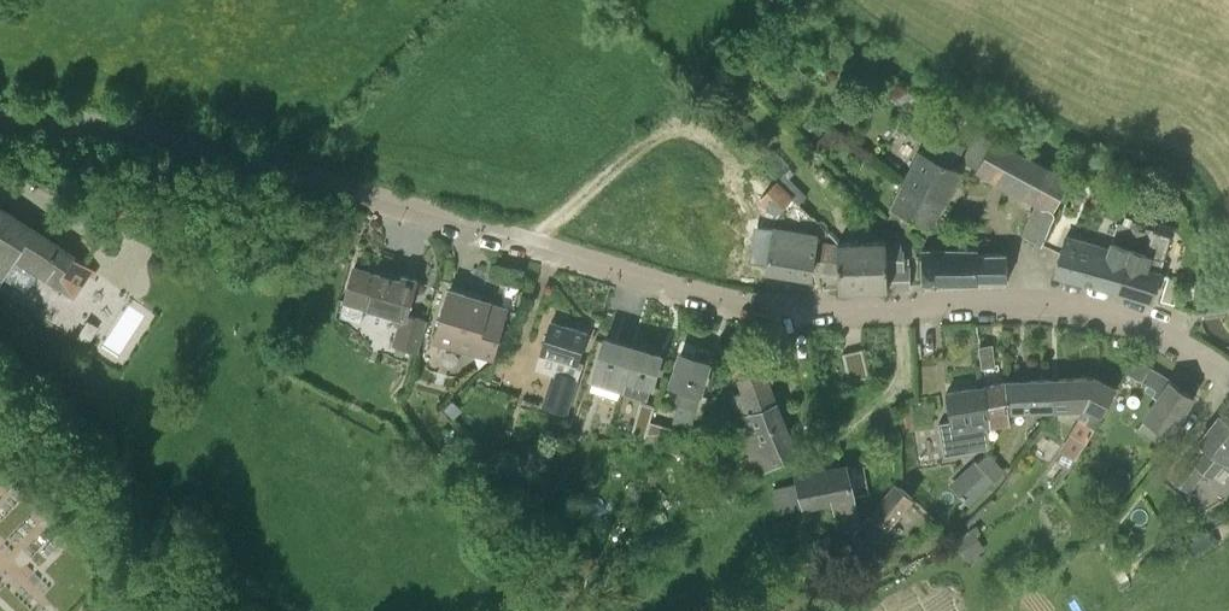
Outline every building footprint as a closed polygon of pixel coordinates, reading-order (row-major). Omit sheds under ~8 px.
[(964,143),(932,126),(931,126),(904,182),(942,203),(959,169),(952,165),(964,143)] [(978,131),(973,139),(961,160),(977,169),(977,168),(1040,203),(1024,236),(1042,244),(1052,223),(1057,213),(1052,210),(1067,178),(978,131)] [(764,164),(778,178),(789,168),(790,167),(776,153),(764,164)] [(779,179),(761,199),(786,225),(792,218),(803,228),(815,216),(779,179)] [(942,203),(904,182),(891,207),(929,227),(942,203)] [(167,253),(181,228),(144,205),(130,231),(167,253)] [(83,290),(96,270),(0,208),(0,283),(1,283),(16,260),(76,299),(83,290)] [(1122,223),(1130,226),(1132,219),(1125,216),(1122,223)] [(1129,248),(1116,289),(1151,299),(1158,275),(1173,226),(1158,221),(1156,230),(1146,228),(1145,231),(1136,228),(1130,246),(1129,248)] [(1095,243),(1085,281),(1115,290),(1116,289),(1129,248),(1130,246),(1136,228),(1119,223),(1114,241),(1112,240),(1110,247),(1095,243)] [(774,228),(755,225),(748,263),(769,266),(768,269),(810,276),(814,252),(817,234),(774,227),(774,228)] [(1065,235),(1061,250),(1055,273),(1085,281),(1095,243),(1065,235)] [(837,242),(839,288),(861,288),(860,285),(866,285),(866,288),(909,287),(909,267),(903,267),(903,247),(900,247),(900,240),(837,242)] [(837,242),(824,241),(819,274),(838,276),(837,242)] [(977,250),(921,249),(920,284),(932,285),(940,285),(977,285),(977,279),(1008,279),(1006,254),(977,254),(977,250)] [(354,267),(347,290),(344,301),(401,318),(395,342),(417,350),(435,288),(428,284),(424,282),(417,281),(402,276),(401,281),(354,267)] [(1181,281),(1166,277),(1160,300),(1175,304),(1181,281)] [(450,285),(444,308),(435,340),(493,357),(500,331),(507,308),(486,302),(464,296),(466,289),(450,285)] [(551,321),(544,344),(538,363),(555,369),(543,404),(562,411),(580,355),(587,332),(551,321)] [(633,346),(618,342),(605,338),(598,361),(593,379),(621,388),(633,346)] [(647,399),(653,378),(660,355),(633,346),(621,388),(622,388),(621,391),(647,399)] [(979,348),(982,368),(994,366),(991,347),(979,348)] [(869,377),(862,349),(860,350),(861,351),(844,355),(844,354),(843,354),(850,382),(869,377)] [(681,353),(674,376),(671,384),(684,388),(674,421),(689,426),(709,362),(681,353)] [(1135,359),(1128,372),(1157,388),(1153,394),(1157,397),(1145,417),(1146,418),(1140,428),(1158,440),(1165,430),(1169,433),(1181,415),(1194,395),(1192,394),(1175,383),(1172,382),(1172,381),(1171,380),(1135,359)] [(771,387),(764,369),(747,376),(748,377),(744,379),(743,378),(740,379),(744,391),(733,396),(741,417),(737,419),(758,472),(795,453),(792,439),(777,401),(771,387)] [(1095,377),(1052,379),(1053,408),(1083,406),(1078,413),(1081,415),(1061,449),(1064,451),(1059,462),(1073,470),(1116,387),(1095,377)] [(1008,410),(1053,408),(1052,379),(1006,381),(1006,382),(1008,410)] [(1004,382),(985,386),(991,424),(1009,422),(1008,410),(1006,382),(1004,382)] [(987,425),(991,424),(985,386),(977,388),(947,393),(952,421),(940,423),(946,455),(990,448),(987,425)] [(454,418),(463,408),(453,400),(444,410),(454,418)] [(647,433),(654,406),(645,403),(637,430),(647,433)] [(914,420),(911,404),(899,407),(899,431),(912,429),(910,421),(914,420)] [(1198,458),(1196,462),(1186,454),(1170,475),(1190,491),(1205,471),(1213,477),(1226,459),(1228,462),(1228,421),(1222,415),(1207,434),(1201,441),(1207,445),(1198,458)] [(651,422),(650,431),(664,434),(665,425),(651,422)] [(996,480),(978,462),(967,473),(985,492),(996,480)] [(840,538),(859,524),(848,465),(795,476),(797,484),(773,489),(779,513),(833,503),(840,538)] [(1158,472),(1150,482),(1154,487),(1164,477),(1158,472)] [(898,485),(873,515),(886,527),(912,497),(898,485)] [(886,527),(873,515),(860,528),(873,540),(886,527)] [(974,534),(958,544),(971,565),(982,559),(979,553),(984,549),(974,534)] [(1108,562),(1115,578),(1126,573),(1118,557),(1108,562)]
